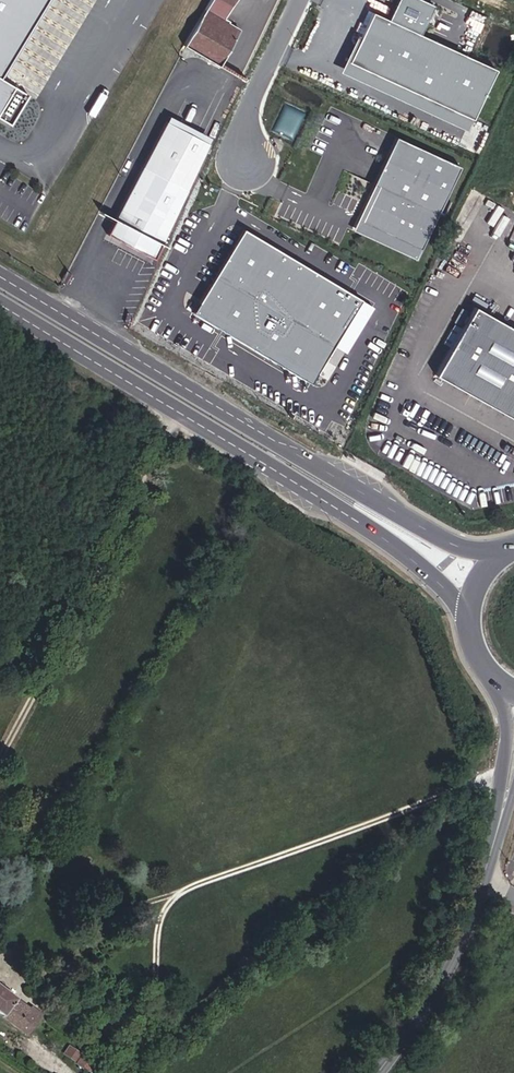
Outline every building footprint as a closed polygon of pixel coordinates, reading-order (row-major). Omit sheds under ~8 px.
[(47,0),(0,0),(0,110),(14,86),(0,78),(47,0)] [(239,30),(223,21),(235,0),(210,0),(183,45),(192,50),(192,51),(195,53),(195,52),(203,57),(203,58),(206,59),(206,58),(213,63),(218,67),(223,59),(222,58),(239,30)] [(501,68),(378,9),(354,59),(477,116),(501,68)] [(28,94),(14,86),(0,110),(0,116),(11,123),(28,94)] [(417,107),(413,115),(454,134),(458,127),(417,107)] [(208,136),(167,115),(103,234),(153,260),(208,136)] [(466,167),(401,136),(355,230),(420,261),(466,167)] [(362,300),(243,230),(193,314),(312,384),(362,300)] [(475,303),(436,373),(513,417),(513,324),(475,303)] [(42,1016),(30,1007),(29,1009),(26,1012),(13,1002),(15,999),(0,988),(0,1014),(27,1035),(42,1016)] [(29,1009),(15,999),(13,1002),(26,1012),(29,1009)] [(75,1062),(80,1055),(69,1047),(64,1054),(75,1062)] [(84,1068),(89,1061),(80,1055),(75,1062),(84,1068)] [(101,1069),(89,1061),(84,1068),(91,1072),(98,1072),(101,1069)]
